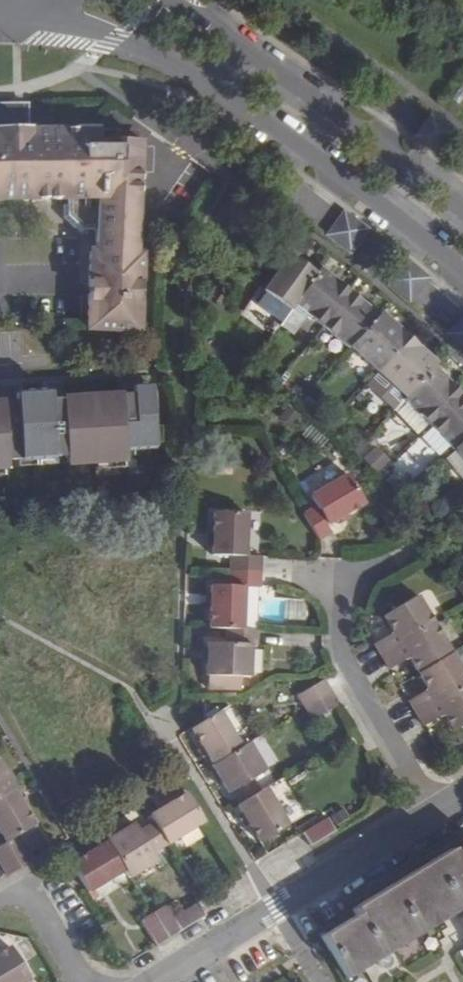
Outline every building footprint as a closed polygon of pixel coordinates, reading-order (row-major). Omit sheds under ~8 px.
[(81,108),(46,109),(37,118),(37,126),(30,126),(30,104),(0,105),(0,198),(33,198),(68,197),(96,197),(94,230),(93,248),(86,249),(84,327),(141,330),(145,249),(139,249),(141,204),(141,195),(142,139),(141,139),(141,129),(120,129),(120,139),(99,139),(99,131),(99,126),(92,126),(91,116),(81,108)] [(431,114),(414,137),(438,154),(455,132),(431,114)] [(96,197),(68,197),(68,205),(63,204),(63,218),(76,235),(84,235),(84,230),(94,230),(96,197)] [(359,241),(367,229),(344,212),(335,224),(327,236),(350,253),(359,241)] [(289,311),(293,306),(315,274),(289,255),(264,292),(267,294),(289,311)] [(410,301),(419,290),(428,279),(406,260),(397,271),(387,282),(410,301)] [(348,292),(319,269),(315,274),(293,306),(321,327),(348,292)] [(321,327),(348,349),(349,348),(378,316),(348,292),(321,327)] [(258,306),(281,322),(289,311),(267,294),(258,306)] [(349,348),(377,374),(408,339),(381,313),(378,316),(349,348)] [(456,324),(446,334),(462,350),(462,317),(456,324)] [(408,339),(377,374),(404,399),(433,367),(436,364),(408,339)] [(404,399),(403,400),(428,426),(460,394),(433,367),(404,399)] [(10,471),(9,463),(67,459),(67,467),(127,463),(126,453),(157,451),(153,388),(140,389),(139,381),(121,382),(122,397),(67,400),(66,385),(47,386),(47,395),(23,396),(22,388),(4,389),(5,404),(0,405),(0,471),(10,471)] [(428,426),(452,451),(454,450),(462,442),(462,397),(460,394),(428,426)] [(454,450),(462,460),(462,442),(454,450)] [(377,444),(364,456),(378,472),(391,460),(377,444)] [(314,505),(301,512),(317,539),(330,531),(326,524),(363,502),(346,474),(309,496),(314,505)] [(231,557),(230,572),(260,573),(261,557),(244,557),(244,514),(212,513),(211,555),(231,557)] [(260,573),(230,572),(230,586),(210,585),(208,629),(225,629),(242,630),(243,586),(260,587),(260,573)] [(373,643),(381,656),(432,625),(414,596),(382,616),(392,632),(373,643)] [(432,625),(381,656),(389,669),(408,658),(417,673),(450,653),(432,625)] [(242,630),(225,629),(224,643),(206,643),(205,677),(207,677),(206,688),(237,690),(237,677),(248,678),(249,645),(255,645),(255,631),(242,630)] [(417,673),(426,689),(408,700),(416,713),(462,684),(462,674),(450,653),(417,673)] [(330,694),(322,682),(298,697),(306,709),(330,694)] [(416,713),(423,725),(442,714),(451,731),(462,723),(462,684),(416,713)] [(314,722),(338,707),(330,694),(306,709),(314,722)] [(233,710),(222,717),(232,735),(243,728),(233,710)] [(219,713),(202,723),(191,730),(212,765),(241,748),(232,735),(222,717),(219,713)] [(241,748),(212,765),(211,766),(228,793),(233,791),(241,805),(263,791),(255,777),(266,771),(249,743),(241,748)] [(11,790),(12,789),(0,769),(0,796),(11,790)] [(241,805),(238,806),(260,842),(288,824),(267,789),(263,791),(241,805)] [(11,790),(0,796),(0,834),(5,843),(16,836),(25,851),(42,841),(33,826),(11,790)] [(166,843),(202,821),(185,794),(149,816),(153,823),(166,843)] [(326,818),(301,834),(304,838),(309,847),(335,832),(326,818)] [(151,853),(166,843),(153,823),(138,833),(133,824),(105,841),(105,843),(123,871),(128,878),(156,861),(151,853)] [(18,869),(31,861),(25,851),(16,836),(5,843),(3,844),(18,869)] [(105,843),(70,864),(87,892),(123,871),(105,843)] [(6,876),(18,869),(3,844),(0,846),(0,867),(6,876)] [(348,911),(351,915),(310,940),(336,981),(343,981),(454,916),(462,931),(462,852),(455,857),(449,848),(348,911)] [(205,916),(198,903),(197,903),(172,918),(180,932),(205,916)] [(168,939),(180,932),(172,918),(165,907),(152,914),(168,939)] [(168,939),(152,914),(151,915),(140,921),(155,947),(168,939)] [(30,980),(10,948),(0,953),(0,981),(28,981),(30,980)]
